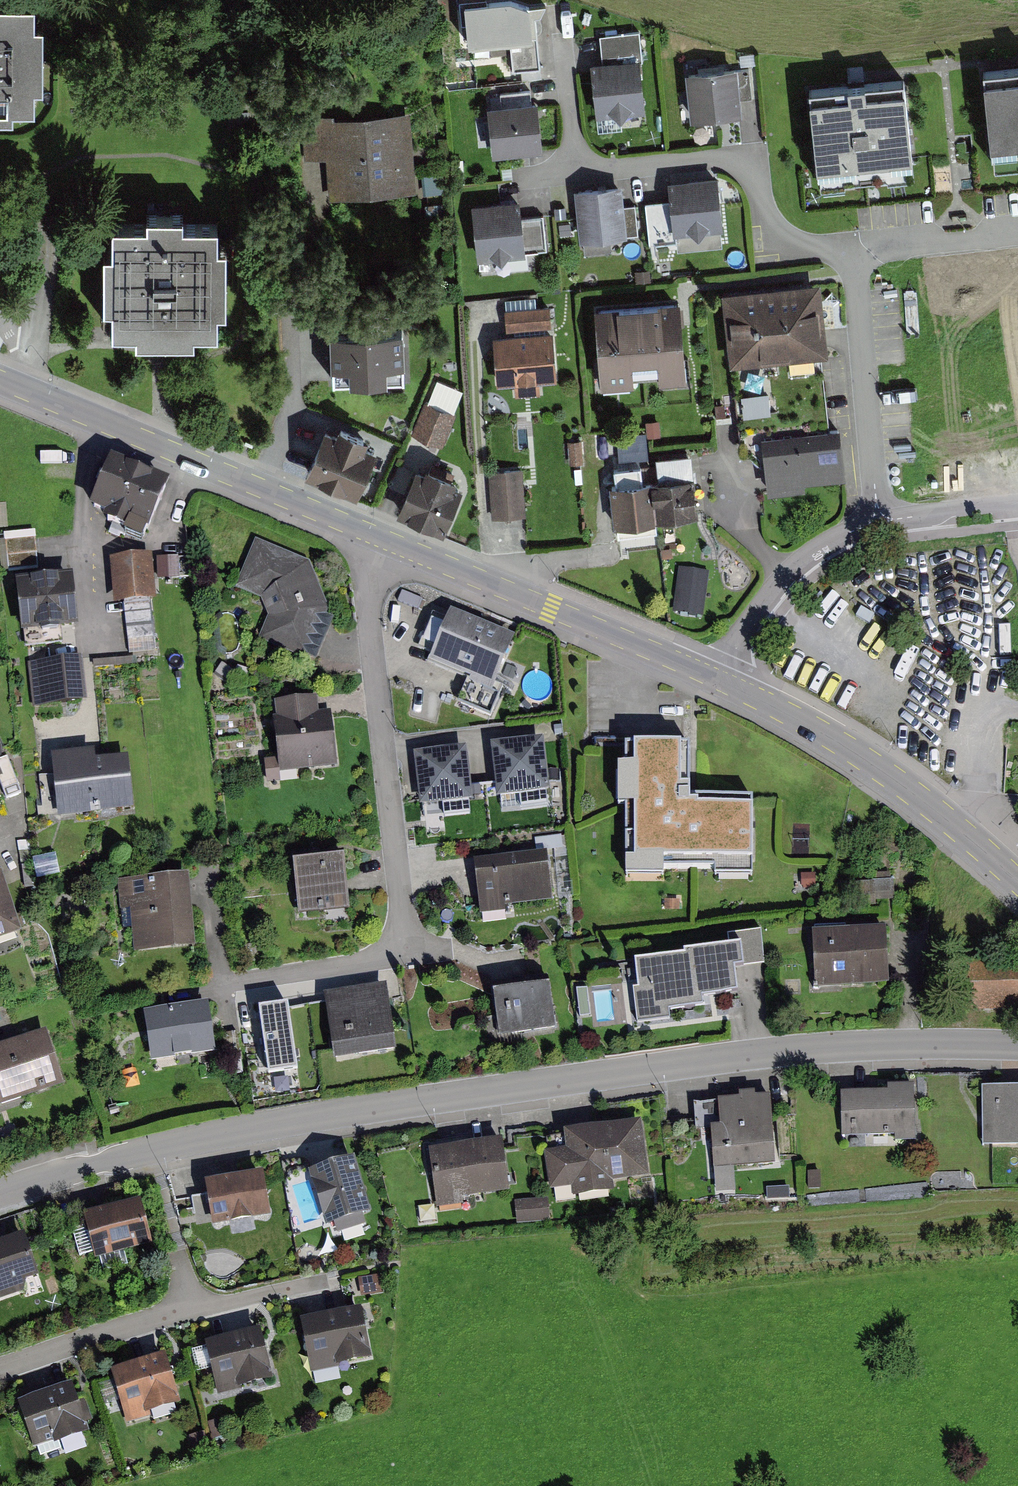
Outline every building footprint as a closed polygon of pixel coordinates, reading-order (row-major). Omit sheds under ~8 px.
[(14,113),(13,106),(36,105),(36,82),(45,82),(45,17),(36,18),(36,0),(0,0),(0,113),(14,113)] [(534,10),(529,11),(510,4),(464,9),(468,50),(510,46),(512,73),(540,70),(534,10)] [(641,32),(602,35),(604,61),(595,62),(598,115),(643,112),(639,57),(642,56),(641,32)] [(987,72),(994,151),(1017,149),(1017,69),(987,72)] [(685,76),(691,124),(741,118),(736,71),(685,76)] [(867,80),(810,85),(817,167),(817,174),(913,166),(905,77),(867,80)] [(487,110),(492,159),(542,154),(537,105),(487,110)] [(410,115),(334,122),(333,117),(301,120),(305,161),(326,159),(329,201),(417,193),(410,115)] [(721,233),(723,233),(717,180),(668,185),(670,203),(673,238),(675,237),(676,243),(676,253),(722,249),(721,233)] [(574,193),(579,245),(626,241),(622,189),(574,193)] [(472,208),(477,264),(525,259),(525,255),(547,253),(543,217),(521,220),(520,203),(472,208)] [(673,238),(670,203),(645,205),(649,246),(676,243),(675,237),(673,238)] [(185,212),(150,212),(150,222),(115,222),(115,250),(105,250),(105,304),(114,304),(114,330),(138,330),(138,337),(197,338),(197,329),(220,329),(220,308),(229,308),(229,244),(220,244),(220,222),(185,222),(185,212)] [(722,297),(730,370),(828,359),(820,286),(722,297)] [(594,311),(600,391),(633,389),(633,381),(659,379),(659,387),(686,385),(680,305),(594,311)] [(504,312),(506,332),(514,331),(545,329),(551,328),(549,308),(504,312)] [(338,312),(340,379),(416,376),(414,309),(338,312)] [(514,331),(515,337),(545,335),(545,329),(514,331)] [(540,385),(557,384),(553,334),(545,335),(515,337),(492,339),(496,388),(515,387),(516,398),(541,396),(540,385)] [(461,390),(434,379),(413,433),(440,444),(461,390)] [(285,461),(309,471),(325,433),(330,422),(306,412),(285,461)] [(305,481),(357,502),(376,455),(365,451),(368,445),(338,433),(336,438),(325,433),(309,471),(305,481)] [(841,440),(763,449),(768,494),(805,489),(804,482),(846,478),(841,440)] [(142,552),(147,540),(148,540),(170,489),(111,465),(90,516),(106,523),(103,529),(126,538),(124,544),(142,552)] [(488,471),(492,520),(526,517),(523,468),(488,471)] [(397,518),(444,537),(463,491),(452,487),(454,483),(427,471),(425,476),(417,472),(397,518)] [(651,485),(657,525),(698,519),(693,480),(651,485)] [(609,491),(615,531),(657,525),(651,485),(609,491)] [(8,572),(6,543),(36,541),(35,533),(0,536),(0,561),(1,573),(8,572)] [(8,572),(38,570),(36,541),(6,543),(8,572)] [(328,611),(309,564),(255,542),(235,591),(261,602),(268,618),(258,643),(307,662),(308,660),(316,663),(334,620),(326,616),(328,611)] [(110,563),(114,608),(156,605),(152,559),(110,563)] [(157,560),(158,581),(179,580),(178,559),(157,560)] [(679,568),(673,613),(703,617),(709,572),(679,568)] [(76,603),(73,575),(16,581),(19,609),(21,631),(21,634),(24,633),(62,630),(78,628),(78,625),(76,603)] [(128,612),(130,653),(159,652),(157,611),(128,612)] [(516,638),(451,611),(428,663),(467,679),(493,690),(496,684),(516,638)] [(25,648),(63,644),(62,630),(24,633),(25,648)] [(82,659),(28,665),(32,710),(87,704),(82,659)] [(467,679),(457,703),(490,717),(503,687),(496,684),(493,690),(467,679)] [(331,713),(319,714),(317,698),(274,703),(276,719),(273,720),(280,775),(337,769),(331,713)] [(496,800),(549,795),(544,743),(491,749),(496,800)] [(715,877),(753,877),(753,801),(691,801),(690,747),(625,747),(625,768),(618,768),(618,809),(626,809),(626,878),(664,877),(664,870),(715,870),(715,877)] [(94,751),(52,756),(55,790),(58,818),(134,810),(131,783),(128,757),(95,760),(94,751)] [(418,808),(472,803),(467,753),(413,758),(418,808)] [(18,785),(8,757),(0,759),(0,777),(1,780),(5,790),(18,785)] [(550,807),(549,796),(523,797),(523,809),(550,807)] [(552,903),(546,856),(474,864),(480,916),(505,913),(504,909),(552,903)] [(298,919),(350,914),(345,865),(293,870),(298,919)] [(189,874),(117,881),(120,910),(130,909),(134,953),(196,947),(189,874)] [(22,933),(1,876),(0,876),(0,941),(22,933)] [(860,883),(861,898),(896,897),(895,882),(860,883)] [(886,928),(812,932),(815,988),(889,984),(886,928)] [(743,968),(765,965),(761,931),(727,934),(729,947),(741,946),(743,968)] [(684,957),(635,962),(637,988),(633,989),(637,1023),(670,1020),(669,1010),(703,1006),(702,997),(737,993),(735,968),(743,968),(741,946),(729,947),(684,952),(684,957)] [(499,1038),(555,1030),(548,980),(491,988),(499,1038)] [(324,1000),(333,1065),(396,1055),(387,990),(324,1000)] [(576,993),(579,1020),(591,1019),(587,992),(576,993)] [(144,1016),(151,1066),(216,1057),(209,1007),(144,1016)] [(0,1046),(0,1106),(64,1085),(47,1031),(0,1046)] [(888,1096),(841,1097),(842,1139),(895,1137),(895,1143),(915,1142),(914,1090),(888,1090),(888,1096)] [(1017,1148),(1017,1091),(982,1092),(983,1148),(1017,1148)] [(734,1170),(776,1167),(771,1101),(755,1102),(755,1098),(740,1099),(740,1103),(718,1104),(720,1128),(711,1129),(713,1171),(734,1170)] [(649,1178),(641,1125),(564,1136),(566,1151),(544,1154),(550,1193),(572,1189),(573,1199),(614,1193),(613,1183),(649,1178)] [(509,1193),(503,1145),(429,1154),(436,1211),(472,1207),(471,1198),(509,1193)] [(315,1171),(309,1173),(326,1228),(327,1227),(345,1222),(352,1220),(370,1214),(372,1214),(355,1159),(353,1159),(335,1165),(328,1167),(315,1171)] [(734,1170),(713,1171),(715,1196),(736,1195),(734,1170)] [(264,1173),(204,1184),(212,1228),(272,1217),(264,1173)] [(515,1204),(517,1225),(550,1221),(548,1200),(515,1204)] [(141,1201),(83,1216),(95,1260),(96,1260),(106,1257),(114,1255),(134,1250),(139,1248),(149,1246),(152,1245),(141,1201)] [(24,1292),(25,1284),(38,1279),(34,1269),(23,1239),(0,1248),(0,1301),(24,1292)] [(361,1309),(300,1323),(311,1373),(372,1360),(361,1309)] [(260,1330),(205,1345),(218,1395),(273,1380),(260,1330)] [(166,1355),(110,1373),(126,1422),(181,1405),(166,1355)] [(71,1383),(17,1403),(34,1449),(88,1429),(71,1383)]
